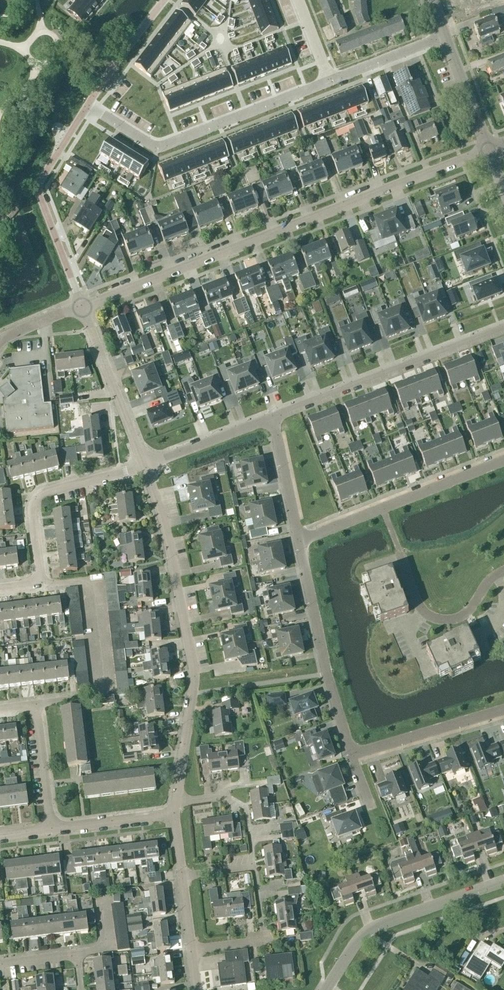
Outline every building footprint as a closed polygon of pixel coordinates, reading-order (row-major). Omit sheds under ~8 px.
[(79,0),(72,0),(75,3),(68,11),(83,24),(93,13),(79,0)] [(93,13),(103,1),(102,0),(79,0),(93,13)] [(181,5),(195,16),(203,7),(194,0),(185,0),(181,5)] [(249,4),(253,14),(270,8),(267,0),(258,0),(249,4)] [(320,3),(328,25),(330,24),(340,20),(340,19),(333,0),(328,0),(320,3)] [(352,3),(354,3),(355,17),(356,17),(360,28),(370,25),(367,16),(365,0),(351,0),(352,3)] [(484,0),(472,0),(466,2),(470,13),(486,7),(484,0)] [(474,27),(479,41),(480,41),(482,47),(494,43),(491,37),(500,34),(497,28),(502,27),(499,19),(503,17),(503,7),(495,11),(498,18),(474,27)] [(270,8),(253,14),(257,25),(274,18),(270,8)] [(177,12),(168,23),(184,35),(192,24),(177,12)] [(378,26),(383,39),(405,30),(400,17),(378,26)] [(274,18),(257,25),(262,36),(278,29),(274,18)] [(330,24),(335,37),(346,33),(341,20),(340,20),(330,24)] [(168,23),(160,33),(175,45),(184,35),(168,23)] [(362,47),(383,39),(378,26),(357,34),(362,47)] [(160,33),(151,44),(167,56),(175,45),(160,33)] [(340,55),(362,47),(357,34),(335,42),(340,55)] [(151,44),(143,55),(159,67),(167,56),(151,44)] [(285,48),(274,52),(281,69),(292,65),(285,48)] [(274,52),(264,56),(270,73),(281,69),(274,52)] [(143,55),(135,66),(150,78),(159,67),(143,55)] [(264,56),(253,60),(259,77),(270,73),(264,56)] [(487,64),(492,76),(503,71),(503,57),(487,64)] [(253,60),(242,65),(249,81),(259,77),(253,60)] [(242,65),(231,69),(238,86),(249,81),(242,65)] [(226,69),(213,74),(220,92),(233,87),(226,69)] [(414,75),(413,71),(407,73),(407,71),(394,76),(399,88),(395,90),(398,99),(402,97),(409,115),(419,112),(420,114),(429,110),(426,100),(427,100),(423,89),(422,89),(416,74),(414,75)] [(213,74),(200,79),(208,97),(220,92),(213,74)] [(200,79),(188,84),(195,102),(208,97),(200,79)] [(391,94),(385,79),(374,84),(380,99),(385,97),(390,109),(398,106),(393,93),(391,94)] [(135,87),(154,97),(158,90),(139,80),(135,87)] [(188,84),(175,89),(182,107),(195,102),(188,84)] [(368,103),(362,87),(351,91),(357,108),(368,103)] [(175,89),(162,94),(170,112),(182,107),(175,89)] [(351,91),(340,95),(347,112),(357,108),(351,91)] [(347,112),(340,95),(330,99),(336,116),(347,112)] [(336,116),(330,99),(319,104),(326,120),(336,116)] [(319,104),(308,108),(315,124),(326,120),(319,104)] [(304,129),(315,124),(308,108),(297,112),(304,129)] [(384,124),(391,122),(387,109),(379,112),(384,124)] [(292,114),(281,118),(287,135),(298,131),(292,114)] [(281,118),(270,123),(277,139),(287,135),(281,118)] [(374,128),(383,125),(381,118),(372,122),(374,128)] [(422,129),(419,121),(414,124),(417,131),(422,144),(437,138),(432,125),(422,129)] [(356,131),(364,128),(362,122),(353,125),(356,131)] [(395,136),(394,133),(397,132),(393,122),(380,127),(385,142),(390,141),(395,154),(408,149),(402,133),(395,136)] [(407,135),(414,133),(410,122),(403,125),(407,135)] [(270,123),(259,127),(266,143),(277,139),(270,123)] [(354,145),(360,143),(353,124),(347,126),(349,131),(348,131),(354,145)] [(259,127),(249,131),(255,148),(266,143),(259,127)] [(249,131),(238,135),(245,152),(255,148),(249,131)] [(238,135),(227,139),(234,156),(245,152),(238,135)] [(318,138),(325,157),(331,154),(323,136),(318,138)] [(319,159),(325,157),(318,138),(312,140),(319,159)] [(374,163),(386,158),(379,139),(371,142),(374,149),(369,150),(374,163)] [(109,140),(100,156),(110,162),(119,147),(109,140)] [(222,141),(211,145),(218,162),(229,158),(222,141)] [(211,145),(201,150),(207,166),(218,162),(211,145)] [(119,147),(110,162),(119,168),(129,153),(119,147)] [(341,149),(343,154),(350,172),(362,167),(355,149),(348,152),(346,147),(341,149)] [(283,152),(290,170),(296,168),(290,153),(288,149),(283,152)] [(201,150),(190,154),(197,170),(207,166),(201,150)] [(283,152),(277,154),(284,172),(290,170),(283,152)] [(129,153),(119,168),(129,174),(139,159),(129,153)] [(190,154),(180,158),(186,174),(197,170),(190,154)] [(339,176),(350,172),(343,154),(332,158),(339,176)] [(306,158),(316,185),(328,180),(321,162),(314,165),(310,156),(306,158)] [(68,194),(85,167),(80,164),(71,158),(66,166),(74,171),(62,190),(68,194)] [(180,158),(169,162),(175,179),(186,174),(180,158)] [(304,190),(316,185),(306,158),(301,160),(304,169),(297,172),(304,190)] [(139,159),(129,174),(139,180),(149,165),(139,159)] [(169,162),(158,166),(165,183),(175,179),(169,162)] [(249,169),(255,184),(261,181),(255,167),(253,163),(248,165),(249,169)] [(85,167),(68,194),(76,198),(88,179),(87,179),(92,171),(85,167)] [(249,186),(255,184),(249,169),(244,171),(249,186)] [(284,172),(273,176),(273,177),(273,178),(281,198),(293,194),(285,173),(284,173),(284,172)] [(221,197),(215,183),(213,178),(205,182),(206,186),(209,185),(214,199),(221,197)] [(269,203),(281,198),(273,178),(269,179),(270,182),(262,185),(269,203)] [(215,183),(221,197),(226,195),(221,180),(215,183)] [(451,214),(449,208),(461,204),(458,197),(459,197),(455,188),(449,190),(450,191),(442,194),(431,198),(431,199),(435,197),(442,217),(451,214)] [(258,207),(251,189),(239,194),(246,212),(258,207)] [(189,218),(194,216),(200,230),(211,225),(204,207),(203,204),(199,206),(200,209),(193,212),(186,194),(185,190),(179,192),(180,196),(189,218)] [(227,198),(234,216),(246,212),(239,194),(227,198)] [(82,229),(94,210),(100,200),(93,195),(75,224),(82,229)] [(183,220),(189,218),(180,196),(174,198),(179,211),(172,213),(173,215),(168,217),(177,239),(188,234),(183,220)] [(115,205),(109,201),(103,211),(108,215),(115,205)] [(177,239),(168,217),(163,219),(162,218),(155,217),(151,208),(157,205),(156,201),(144,205),(146,209),(151,224),(156,222),(165,243),(177,239)] [(216,203),(204,207),(211,225),(223,221),(216,203)] [(14,208),(7,217),(11,221),(12,219),(18,212),(14,208)] [(145,226),(151,224),(146,209),(139,212),(145,226)] [(94,210),(82,229),(89,233),(101,214),(94,210)] [(397,212),(386,216),(394,237),(415,229),(411,217),(401,221),(397,212)] [(463,214),(445,220),(448,228),(451,226),(456,240),(476,232),(471,218),(465,220),(463,214)] [(372,245),(394,237),(386,216),(374,220),(378,230),(368,234),(372,245)] [(114,233),(114,234),(116,238),(121,235),(116,221),(110,223),(114,233)] [(440,223),(423,229),(425,234),(442,227),(440,223)] [(135,234),(142,252),(154,248),(147,230),(135,234)] [(108,245),(111,239),(114,234),(114,233),(112,236),(106,232),(101,240),(100,240),(88,259),(96,264),(108,245)] [(353,250),(359,264),(369,259),(363,242),(353,246),(348,233),(336,238),(342,254),(353,250)] [(118,243),(116,238),(114,234),(111,239),(108,245),(96,264),(102,268),(114,249),(118,243)] [(130,257),(142,252),(135,234),(123,239),(130,257)] [(313,247),(322,270),(326,268),(324,263),(331,261),(324,242),(313,247)] [(474,246),(454,254),(457,262),(461,260),(467,275),(489,267),(483,251),(476,253),(474,246)] [(313,247),(301,251),(308,270),(315,267),(316,272),(317,271),(319,275),(323,273),(322,270),(313,247)] [(280,260),(289,284),(293,282),(292,278),(299,275),(298,273),(291,255),(280,260)] [(289,284),(280,260),(268,264),(276,285),(283,283),(287,294),(292,292),(289,284)] [(336,279),(342,277),(337,263),(331,265),(336,279)] [(257,298),(262,296),(259,288),(265,286),(258,268),(247,272),(255,296),(257,298)] [(250,298),(255,296),(247,272),(235,277),(242,295),(248,292),(250,298)] [(304,275),(310,289),(316,287),(310,273),(304,275)] [(438,273),(432,275),(434,281),(440,279),(438,273)] [(304,291),(310,289),(304,275),(298,277),(304,291)] [(473,291),(478,304),(500,295),(500,293),(502,293),(499,285),(497,286),(495,281),(493,282),(489,284),(486,278),(468,285),(471,291),(473,291)] [(221,303),(232,298),(225,280),(214,285),(221,303)] [(375,280),(361,286),(363,292),(377,287),(375,280)] [(222,307),(221,303),(214,285),(202,289),(209,307),(216,305),(217,308),(222,307)] [(271,288),(277,302),(283,300),(277,285),(271,288)] [(427,299),(435,320),(446,316),(440,301),(446,298),(441,285),(430,289),(433,297),(427,299)] [(356,287),(343,293),(344,297),(358,292),(356,287)] [(272,304),(277,302),(271,288),(265,290),(271,304),(272,304)] [(181,297),(189,320),(195,318),(192,314),(199,311),(192,293),(181,297)] [(435,320),(427,299),(421,301),(418,294),(407,298),(412,312),(418,309),(424,324),(435,320)] [(188,321),(189,320),(181,297),(169,302),(176,320),(183,317),(185,323),(188,321)] [(331,297),(325,300),(327,307),(334,304),(331,297)] [(238,300),(243,315),(244,314),(250,312),(244,298),(238,300)] [(238,317),(243,315),(238,300),(232,302),(238,317)] [(397,310),(390,313),(398,334),(409,330),(399,305),(398,301),(394,303),(397,310)] [(277,302),(272,304),(276,313),(280,311),(277,302)] [(147,310),(154,328),(157,335),(162,333),(160,326),(166,324),(160,306),(147,310)] [(398,334),(390,313),(383,316),(380,308),(370,312),(375,326),(381,324),(386,339),(398,334)] [(143,333),(154,328),(147,310),(136,315),(143,333)] [(205,313),(211,327),(217,325),(211,311),(205,313)] [(250,312),(244,314),(249,327),(255,324),(250,312)] [(205,329),(211,327),(205,313),(200,315),(205,329)] [(371,345),(365,330),(371,328),(366,314),(355,318),(358,326),(352,328),(360,349),(371,345)] [(131,335),(125,319),(112,324),(113,326),(112,326),(114,331),(115,330),(118,340),(126,337),(129,346),(134,344),(131,335)] [(172,326),(178,340),(184,338),(178,323),(172,326)] [(338,325),(349,353),(360,349),(352,328),(346,330),(343,323),(338,325)] [(172,342),(178,340),(172,326),(167,328),(172,342)] [(217,326),(212,328),(216,339),(221,337),(218,328),(217,326)] [(314,342),(323,363),(334,359),(328,344),(334,342),(328,328),(318,332),(321,340),(314,342)] [(153,349),(159,346),(154,335),(149,337),(153,349)] [(145,352),(151,350),(146,336),(140,338),(145,352)] [(277,356),(284,376),(296,371),(290,357),(297,354),(291,338),(284,341),(286,347),(274,352),(276,356),(277,356)] [(323,363),(314,342),(303,347),(311,368),(323,363)] [(212,352),(218,350),(216,343),(209,345),(212,352)] [(503,344),(491,349),(497,362),(502,359),(503,364),(503,346),(503,344)] [(133,357),(145,352),(142,345),(136,348),(130,350),(133,357)] [(188,352),(172,358),(175,365),(190,359),(188,352)] [(273,380),(284,376),(277,356),(276,356),(265,360),(263,354),(257,356),(261,368),(267,366),(273,380)] [(83,355),(69,357),(71,372),(79,371),(80,377),(85,376),(85,370),(83,355)] [(470,356),(457,361),(465,381),(473,378),(475,384),(480,382),(470,356)] [(58,374),(59,379),(64,378),(64,373),(71,372),(69,357),(56,358),(58,374)] [(239,370),(247,390),(258,386),(253,371),(259,369),(254,357),(243,361),(246,368),(240,370),(239,370)] [(457,361),(443,367),(453,392),(458,390),(456,385),(465,381),(457,361)] [(132,374),(137,386),(157,378),(157,379),(161,377),(157,365),(152,367),(132,374)] [(247,390),(239,370),(240,370),(238,366),(226,370),(225,366),(219,368),(224,382),(230,380),(235,395),(247,390)] [(3,399),(2,399),(6,434),(54,428),(51,404),(44,405),(40,367),(9,371),(10,387),(9,388),(8,387),(1,392),(5,397),(3,399)] [(444,396),(434,370),(421,375),(428,395),(437,392),(439,398),(444,396)] [(202,384),(210,404),(221,400),(215,386),(221,383),(217,371),(206,375),(208,382),(202,384)] [(428,395),(421,375),(407,381),(415,401),(417,406),(421,404),(419,399),(428,395)] [(161,390),(157,379),(157,378),(137,386),(141,397),(161,390)] [(202,384),(195,387),(193,382),(190,379),(181,382),(187,397),(193,394),(198,409),(210,404),(202,384)] [(406,404),(415,401),(407,381),(394,386),(404,411),(408,409),(406,404)] [(55,395),(62,394),(61,382),(53,383),(55,395)] [(497,386),(490,388),(493,394),(499,392),(497,386)] [(394,415),(384,389),(371,395),(378,415),(387,411),(389,417),(394,415)] [(144,413),(150,427),(171,419),(168,410),(180,406),(174,391),(159,397),(163,406),(144,413)] [(60,405),(72,404),(71,395),(59,397),(60,405)] [(378,415),(371,395),(357,400),(365,420),(367,425),(372,423),(370,418),(378,415)] [(356,423),(365,420),(357,400),(344,405),(354,430),(359,428),(356,423)] [(66,417),(65,408),(57,409),(59,424),(71,423),(70,417),(66,417)] [(335,408),(321,413),(329,433),(338,430),(340,436),(344,434),(335,408)] [(182,425),(190,423),(188,411),(180,413),(182,425)] [(321,413),(308,419),(317,444),(322,442),(320,437),(329,433),(321,413)] [(490,420),(481,424),(489,444),(502,438),(492,413),(488,415),(490,420)] [(73,431),(74,435),(100,432),(99,419),(83,421),(84,430),(73,431)] [(470,422),(466,424),(476,449),(489,444),(481,424),(472,427),(470,422)] [(445,438),(453,458),(466,453),(456,427),(452,429),(454,435),(445,438)] [(69,435),(69,439),(85,438),(86,446),(102,444),(100,432),(74,435),(69,435)] [(432,443),(440,463),(453,458),(445,438),(443,432),(439,434),(441,440),(432,443)] [(416,443),(426,468),(440,463),(432,443),(423,447),(421,441),(416,443)] [(103,458),(102,444),(86,446),(76,447),(76,449),(76,455),(87,454),(87,460),(103,458)] [(43,456),(47,472),(59,469),(55,454),(57,453),(55,445),(50,446),(52,454),(45,456),(43,456)] [(417,472),(407,447),(402,449),(404,454),(396,457),(395,458),(403,477),(417,472)] [(43,456),(45,456),(43,448),(39,449),(41,457),(34,459),(31,459),(35,475),(47,472),(43,456)] [(64,464),(70,464),(70,461),(69,449),(62,450),(64,464)] [(74,449),(69,449),(70,461),(70,464),(71,467),(78,466),(76,455),(76,449),(74,449)] [(34,459),(32,451),(27,452),(29,460),(22,462),(20,462),(24,478),(35,475),(31,459),(34,459)] [(403,477),(395,458),(396,457),(394,452),(389,454),(391,459),(382,463),(390,483),(403,477)] [(15,455),(17,463),(8,465),(12,481),(24,478),(20,462),(22,462),(20,454),(15,455)] [(264,473),(262,461),(235,466),(236,471),(242,470),(244,477),(264,473)] [(377,488),(390,483),(382,463),(373,466),(371,461),(367,463),(377,488)] [(205,468),(207,477),(225,473),(223,464),(205,468)] [(355,474),(346,477),(354,497),(367,492),(357,466),(352,468),(355,474)] [(264,473),(244,477),(245,484),(239,485),(240,490),(267,485),(264,473)] [(354,497),(346,477),(337,480),(335,475),(330,477),(340,502),(354,497)] [(188,489),(191,501),(212,497),(210,490),(216,488),(215,483),(188,489)] [(12,505),(10,493),(0,494),(0,506),(12,505)] [(109,512),(134,509),(133,496),(116,498),(118,507),(109,508),(109,514),(110,514),(109,512)] [(208,510),(210,519),(222,516),(219,502),(213,504),(212,497),(191,501),(194,513),(208,510)] [(271,503),(244,508),(245,514),(251,512),(253,519),(273,515),(271,503)] [(14,517),(12,505),(0,506),(0,518),(14,517)] [(71,523),(71,521),(70,514),(78,513),(78,508),(69,509),(69,511),(53,513),(55,525),(71,523)] [(110,514),(109,514),(110,516),(119,515),(120,524),(136,522),(134,509),(109,512),(110,514)] [(273,515),(253,519),(254,526),(248,527),(249,533),(276,527),(273,515)] [(15,529),(14,517),(0,518),(0,531),(15,529)] [(72,533),(71,526),(80,524),(79,520),(71,521),(71,523),(55,525),(57,537),(73,535),(72,533)] [(202,552),(223,547),(219,527),(206,530),(208,537),(199,539),(202,552)] [(74,547),(74,545),(73,537),(81,536),(81,532),(72,533),(73,535),(57,537),(58,549),(74,547)] [(118,552),(143,549),(141,535),(125,537),(126,547),(117,548),(118,552)] [(4,552),(6,569),(18,567),(16,551),(18,551),(17,542),(12,543),(13,551),(6,552),(4,552)] [(76,559),(75,557),(75,549),(83,548),(82,544),(74,545),(74,547),(58,549),(60,561),(76,559)] [(282,557),(280,545),(253,551),(254,556),(260,555),(262,562),(282,557)] [(220,561),(221,568),(233,566),(230,552),(224,553),(223,547),(202,552),(205,565),(220,561)] [(143,549),(118,552),(119,556),(128,555),(129,564),(145,562),(143,549)] [(76,561),(84,560),(84,556),(75,557),(76,559),(60,561),(61,573),(77,571),(76,561)] [(262,562),(263,569),(257,570),(258,575),(285,569),(282,557),(262,562)] [(380,622),(380,623),(407,614),(401,598),(402,597),(400,594),(401,594),(399,590),(398,587),(397,587),(392,571),(365,580),(366,581),(367,580),(370,590),(364,592),(372,614),(378,612),(380,619),(381,622),(380,622)] [(232,589),(238,587),(235,573),(223,576),(225,585),(210,588),(213,600),(234,596),(232,589)] [(126,590),(151,588),(150,575),(134,577),(135,586),(126,587),(126,590)] [(151,588),(126,590),(127,595),(136,594),(137,603),(153,601),(151,588)] [(291,600),(289,588),(262,593),(263,598),(269,597),(271,604),(291,600)] [(230,609),(231,616),(244,613),(241,601),(235,602),(234,596),(213,600),(215,612),(230,609)] [(49,617),(51,617),(58,616),(59,625),(64,624),(63,615),(61,615),(59,600),(47,601),(49,617)] [(272,611),(266,612),(267,617),(294,612),(291,600),(271,604),(272,611)] [(37,619),(39,619),(47,618),(48,626),(52,625),(51,617),(49,617),(47,601),(35,603),(37,619)] [(37,619),(35,603),(23,604),(25,621),(27,620),(35,619),(36,628),(40,627),(39,619),(37,619)] [(23,621),(24,629),(29,629),(27,620),(25,621),(23,604),(11,606),(13,622),(16,622),(23,621)] [(11,606),(0,607),(0,614),(1,624),(4,623),(11,622),(12,631),(17,630),(16,622),(13,622),(11,606)] [(135,630),(160,628),(159,614),(143,616),(144,625),(135,626),(135,630)] [(243,638),(249,637),(246,625),(234,628),(236,634),(221,638),(224,650),(245,645),(243,638)] [(160,628),(135,630),(135,634),(144,633),(145,642),(161,641),(160,628)] [(300,642),(298,630),(271,636),(272,641),(278,640),(280,647),(300,642)] [(478,657),(479,657),(468,632),(452,639),(452,638),(449,640),(449,639),(445,641),(445,642),(442,643),(426,651),(438,676),(439,676),(438,675),(447,671),(450,676),(472,666),(469,661),(478,657)] [(73,650),(84,649),(84,642),(72,643),(73,650)] [(125,651),(138,649),(137,642),(124,644),(125,651)] [(281,654),(275,655),(276,660),(303,654),(300,642),(280,647),(281,654)] [(241,658),(243,667),(257,665),(254,651),(246,652),(245,645),(224,650),(226,662),(241,658)] [(144,668),(169,665),(167,652),(151,654),(152,663),(143,664),(144,668)] [(54,665),(56,682),(69,680),(67,665),(68,664),(67,656),(63,656),(64,664),(57,665),(54,665)] [(51,657),(52,666),(45,667),(42,667),(44,683),(56,682),(54,665),(57,665),(56,657),(53,657),(51,657)] [(31,668),(32,684),(44,683),(42,667),(45,667),(44,658),(41,659),(39,659),(40,667),(33,668),(31,668)] [(30,660),(27,660),(28,668),(21,669),(19,670),(20,686),(32,684),(31,668),(33,668),(32,660),(31,660),(30,660)] [(19,670),(21,669),(20,661),(18,661),(15,662),(16,670),(9,671),(7,671),(8,687),(20,686),(19,670)] [(8,687),(7,671),(9,671),(8,662),(6,663),(3,663),(4,671),(0,672),(0,688),(8,687)] [(169,665),(144,668),(144,672),(153,671),(154,680),(170,678),(169,665)] [(163,703),(161,689),(145,691),(141,692),(142,701),(137,701),(138,706),(163,703)] [(284,705),(283,695),(268,697),(270,707),(284,705)] [(102,706),(115,704),(114,696),(101,698),(102,706)] [(295,717),(301,715),(304,723),(316,719),(313,710),(315,710),(313,705),(315,704),(312,696),(290,704),(295,717)] [(138,706),(138,709),(147,708),(148,717),(164,715),(163,703),(138,706)] [(215,737),(232,735),(229,711),(239,710),(238,703),(222,704),(223,711),(212,713),(215,737)] [(63,725),(85,722),(83,712),(81,713),(80,708),(61,710),(63,725)] [(65,739),(86,736),(85,722),(63,725),(65,739)] [(16,726),(4,728),(6,743),(18,741),(16,726)] [(132,743),(157,740),(156,727),(139,729),(140,738),(131,739),(132,743)] [(317,738),(315,731),(302,735),(306,747),(313,745),(319,763),(334,757),(326,734),(317,738)] [(67,752),(88,749),(86,736),(65,739),(67,752)] [(157,740),(132,743),(132,747),(133,747),(133,750),(141,749),(142,755),(159,753),(157,740)] [(284,748),(281,741),(274,743),(276,751),(284,748)] [(222,754),(225,771),(239,769),(237,757),(245,756),(243,743),(234,744),(235,748),(228,749),(229,753),(222,754)] [(485,745),(472,750),(480,770),(493,765),(491,761),(501,757),(496,745),(486,749),(485,745)] [(225,771),(222,754),(212,755),(211,750),(209,751),(208,747),(199,748),(200,756),(201,761),(209,761),(210,773),(225,771)] [(88,749),(67,752),(68,767),(77,766),(78,772),(82,771),(82,776),(84,776),(84,775),(91,775),(88,749)] [(452,771),(453,775),(466,770),(459,750),(446,755),(447,759),(437,762),(442,774),(452,771)] [(8,759),(9,764),(27,762),(25,752),(19,752),(20,757),(8,759)] [(123,763),(137,761),(136,754),(122,756),(123,763)] [(410,769),(418,791),(431,786),(429,780),(438,776),(434,764),(424,768),(422,764),(410,769)] [(319,775),(325,792),(329,791),(334,805),(347,801),(336,769),(319,775)] [(141,773),(143,792),(156,790),(153,772),(141,773)] [(129,794),(143,792),(141,773),(126,775),(129,794)] [(392,795),(393,799),(406,794),(399,774),(386,779),(387,783),(377,787),(382,799),(392,795)] [(116,795),(129,794),(126,775),(113,777),(116,795)] [(98,798),(116,795),(113,777),(96,779),(98,798)] [(272,786),(280,785),(279,777),(266,779),(267,787),(272,786)] [(11,779),(5,780),(6,790),(0,790),(0,798),(1,810),(15,808),(11,779)] [(15,779),(11,779),(15,808),(28,806),(25,787),(18,788),(17,779),(15,779)] [(85,799),(98,798),(96,779),(83,781),(85,799)] [(272,786),(267,787),(264,788),(265,791),(250,793),(252,807),(269,805),(267,795),(273,794),(272,786)] [(269,805),(252,807),(254,822),(271,819),(276,819),(274,805),(269,805)] [(449,810),(427,818),(430,827),(452,819),(449,810)] [(353,814),(342,818),(340,812),(325,818),(327,824),(332,822),(338,839),(361,831),(360,829),(362,829),(359,821),(357,821),(357,820),(355,821),(353,814)] [(217,819),(219,836),(228,835),(229,840),(241,838),(240,832),(239,824),(232,825),(231,817),(217,819)] [(210,837),(219,836),(217,819),(203,821),(205,837),(202,837),(204,851),(212,849),(210,837)] [(280,833),(293,831),(293,827),(292,823),(279,825),(280,833)] [(399,825),(393,827),(396,835),(402,833),(399,825)] [(479,832),(473,835),(479,852),(485,850),(487,856),(497,853),(495,846),(502,843),(498,833),(490,835),(488,829),(479,832)] [(303,830),(295,833),(298,842),(306,839),(303,830)] [(293,831),(280,833),(281,841),(294,839),(293,831)] [(459,846),(451,849),(455,860),(463,857),(465,864),(475,861),(472,854),(479,852),(473,835),(457,840),(459,846)] [(411,840),(408,841),(411,849),(416,847),(413,839),(411,840)] [(153,866),(152,866),(151,860),(158,860),(157,853),(156,844),(144,846),(147,867),(148,874),(155,873),(154,867),(153,867),(153,866)] [(134,863),(140,862),(141,868),(147,867),(144,846),(132,848),(134,863)] [(266,863),(282,861),(280,847),(264,849),(266,863)] [(122,864),(123,864),(134,863),(132,848),(120,849),(122,864)] [(110,866),(117,865),(117,871),(123,870),(122,864),(120,849),(108,851),(110,866)] [(100,880),(106,879),(104,866),(110,866),(108,851),(97,852),(98,867),(99,873),(100,880)] [(405,858),(396,861),(398,868),(391,870),(395,881),(402,878),(404,885),(414,882),(412,875),(418,873),(412,856),(411,851),(404,854),(405,858)] [(87,869),(93,868),(94,874),(99,873),(98,867),(97,852),(85,854),(87,869)] [(75,870),(81,869),(82,875),(87,875),(87,869),(85,854),(72,855),(73,860),(65,861),(65,862),(67,875),(75,874),(75,870)] [(419,854),(412,856),(418,873),(424,871),(427,877),(437,874),(434,867),(442,864),(438,854),(421,860),(419,854)] [(45,859),(48,887),(54,887),(53,877),(60,876),(58,857),(45,859)] [(42,888),(48,887),(45,859),(31,860),(34,879),(41,879),(42,888)] [(34,879),(31,860),(18,862),(22,891),(28,890),(26,880),(34,879)] [(287,889),(300,887),(299,879),(292,880),(291,871),(283,872),(282,861),(266,863),(267,878),(284,876),(285,881),(286,881),(287,889)] [(16,891),(22,891),(18,862),(5,864),(7,883),(15,882),(16,891)] [(154,884),(154,883),(161,883),(160,872),(155,873),(148,874),(148,877),(149,884),(150,884),(154,884)] [(359,875),(352,877),(358,894),(364,892),(366,898),(376,895),(374,888),(381,885),(378,875),(361,881),(359,875)] [(342,899),(344,906),(354,903),(352,896),(358,894),(352,877),(345,879),(347,885),(330,891),(334,902),(342,899)] [(102,890),(109,889),(108,879),(106,879),(100,880),(101,890),(102,890)] [(93,891),(101,890),(100,880),(92,881),(93,891)] [(278,917),(295,915),(294,913),(298,896),(301,895),(300,888),(300,887),(287,889),(288,897),(288,902),(276,903),(278,917)] [(230,918),(227,895),(226,896),(227,902),(218,903),(216,889),(209,890),(211,904),(214,904),(215,920),(230,918)] [(143,905),(164,902),(163,890),(149,892),(150,899),(142,900),(143,905)] [(227,895),(230,918),(244,916),(243,908),(250,908),(249,894),(240,895),(240,894),(227,895)] [(16,902),(5,903),(6,911),(16,909),(16,908),(17,908),(16,902)] [(152,909),(153,917),(166,915),(164,902),(143,905),(144,910),(152,909)] [(86,915),(79,916),(78,910),(77,910),(73,911),(73,917),(76,934),(88,932),(88,925),(95,924),(94,911),(85,912),(86,915)] [(68,917),(61,918),(63,935),(76,934),(73,917),(73,911),(67,911),(68,917)] [(295,915),(278,917),(280,932),(296,930),(295,915)] [(127,918),(127,925),(141,924),(140,916),(127,918)] [(26,940),(24,923),(23,917),(18,917),(18,924),(11,924),(13,942),(26,940)] [(51,937),(63,935),(61,918),(49,920),(51,937)] [(38,938),(51,937),(49,920),(36,921),(38,938)] [(26,940),(38,938),(36,921),(24,923),(26,940)] [(142,931),(141,924),(127,925),(128,933),(142,931)] [(147,939),(169,937),(167,924),(154,926),(155,933),(147,934),(147,939)] [(300,942),(313,940),(312,933),(299,934),(300,942)] [(170,949),(169,937),(147,939),(148,945),(156,944),(157,951),(170,949)] [(478,946),(463,970),(480,981),(491,962),(501,968),(503,964),(503,954),(492,946),(488,952),(478,946)] [(130,951),(131,958),(144,956),(144,949),(130,951)] [(229,963),(218,965),(221,988),(231,986),(246,984),(246,983),(245,983),(242,962),(248,961),(248,963),(249,963),(247,951),(224,954),(228,954),(229,963)] [(268,981),(294,977),(291,956),(265,959),(268,981)] [(132,966),(134,966),(144,964),(143,958),(131,959),(132,966)] [(151,969),(152,974),(173,971),(171,959),(158,960),(159,968),(151,969)] [(95,975),(112,973),(111,960),(94,962),(95,975)] [(253,974),(260,973),(258,960),(252,961),(253,974)] [(445,978),(433,971),(432,971),(428,978),(417,970),(404,989),(438,989),(445,978)] [(173,971),(152,974),(152,979),(160,978),(161,985),(174,984),(173,971)] [(112,973),(95,975),(97,987),(114,985),(112,973)] [(55,989),(53,977),(36,979),(37,987),(30,988),(31,989),(51,989),(55,989)]
